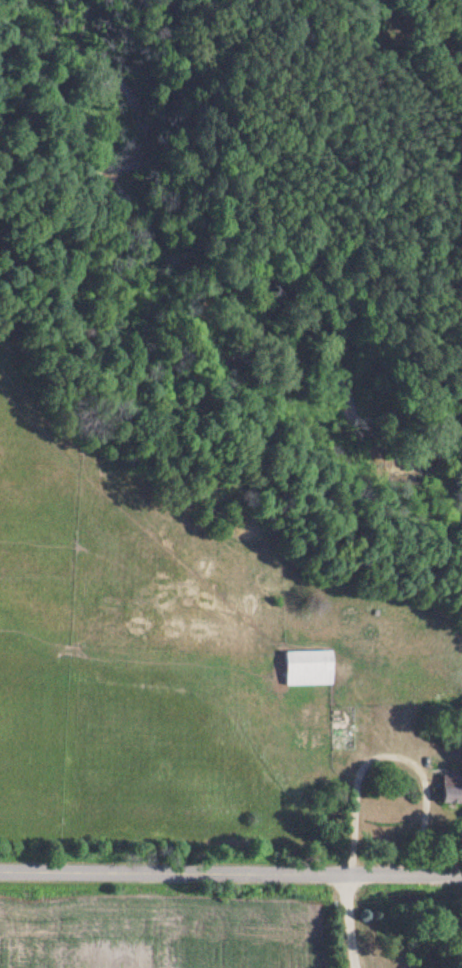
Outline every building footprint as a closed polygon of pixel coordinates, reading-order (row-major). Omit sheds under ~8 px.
[(283,653),(283,686),(330,686),(330,653),(283,653)] [(455,778),(455,775),(440,775),(439,806),(461,806),(461,778),(455,778)]
